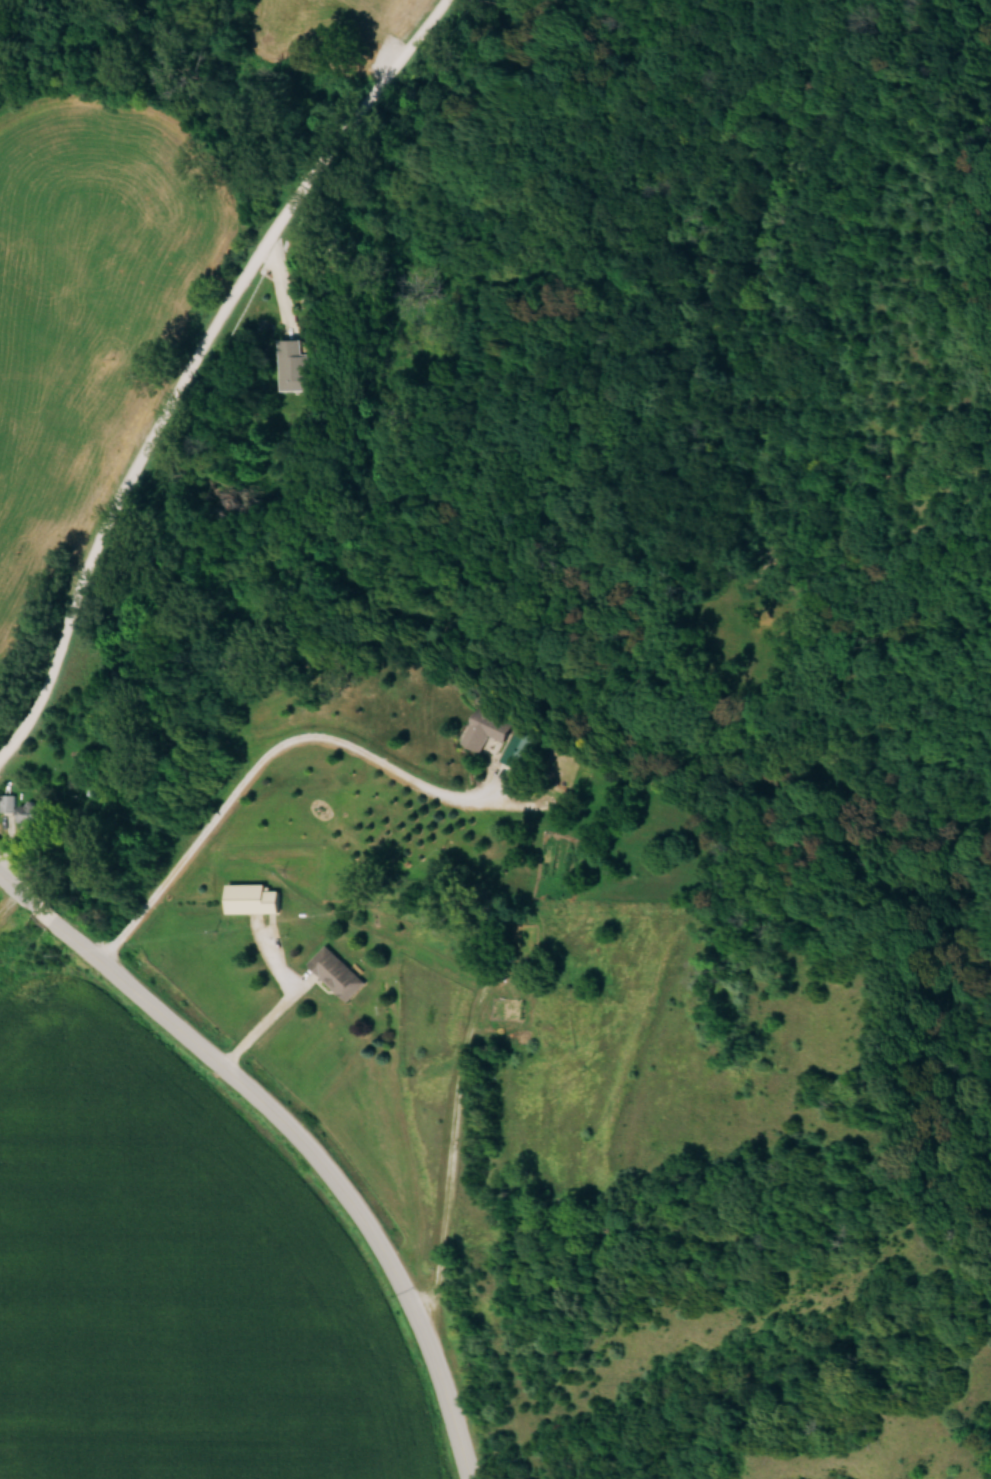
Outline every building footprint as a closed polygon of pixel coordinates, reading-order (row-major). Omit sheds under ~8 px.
[(280,336),(311,335),(312,388),(281,388),(280,336)] [(16,793),(1,793),(1,810),(16,810),(16,793)] [(46,802),(19,802),(19,821),(46,821),(46,802)] [(228,911),(279,911),(279,888),(269,888),(269,882),(228,882),(228,911)] [(309,962),(348,1001),(367,982),(328,943),(309,962)]
